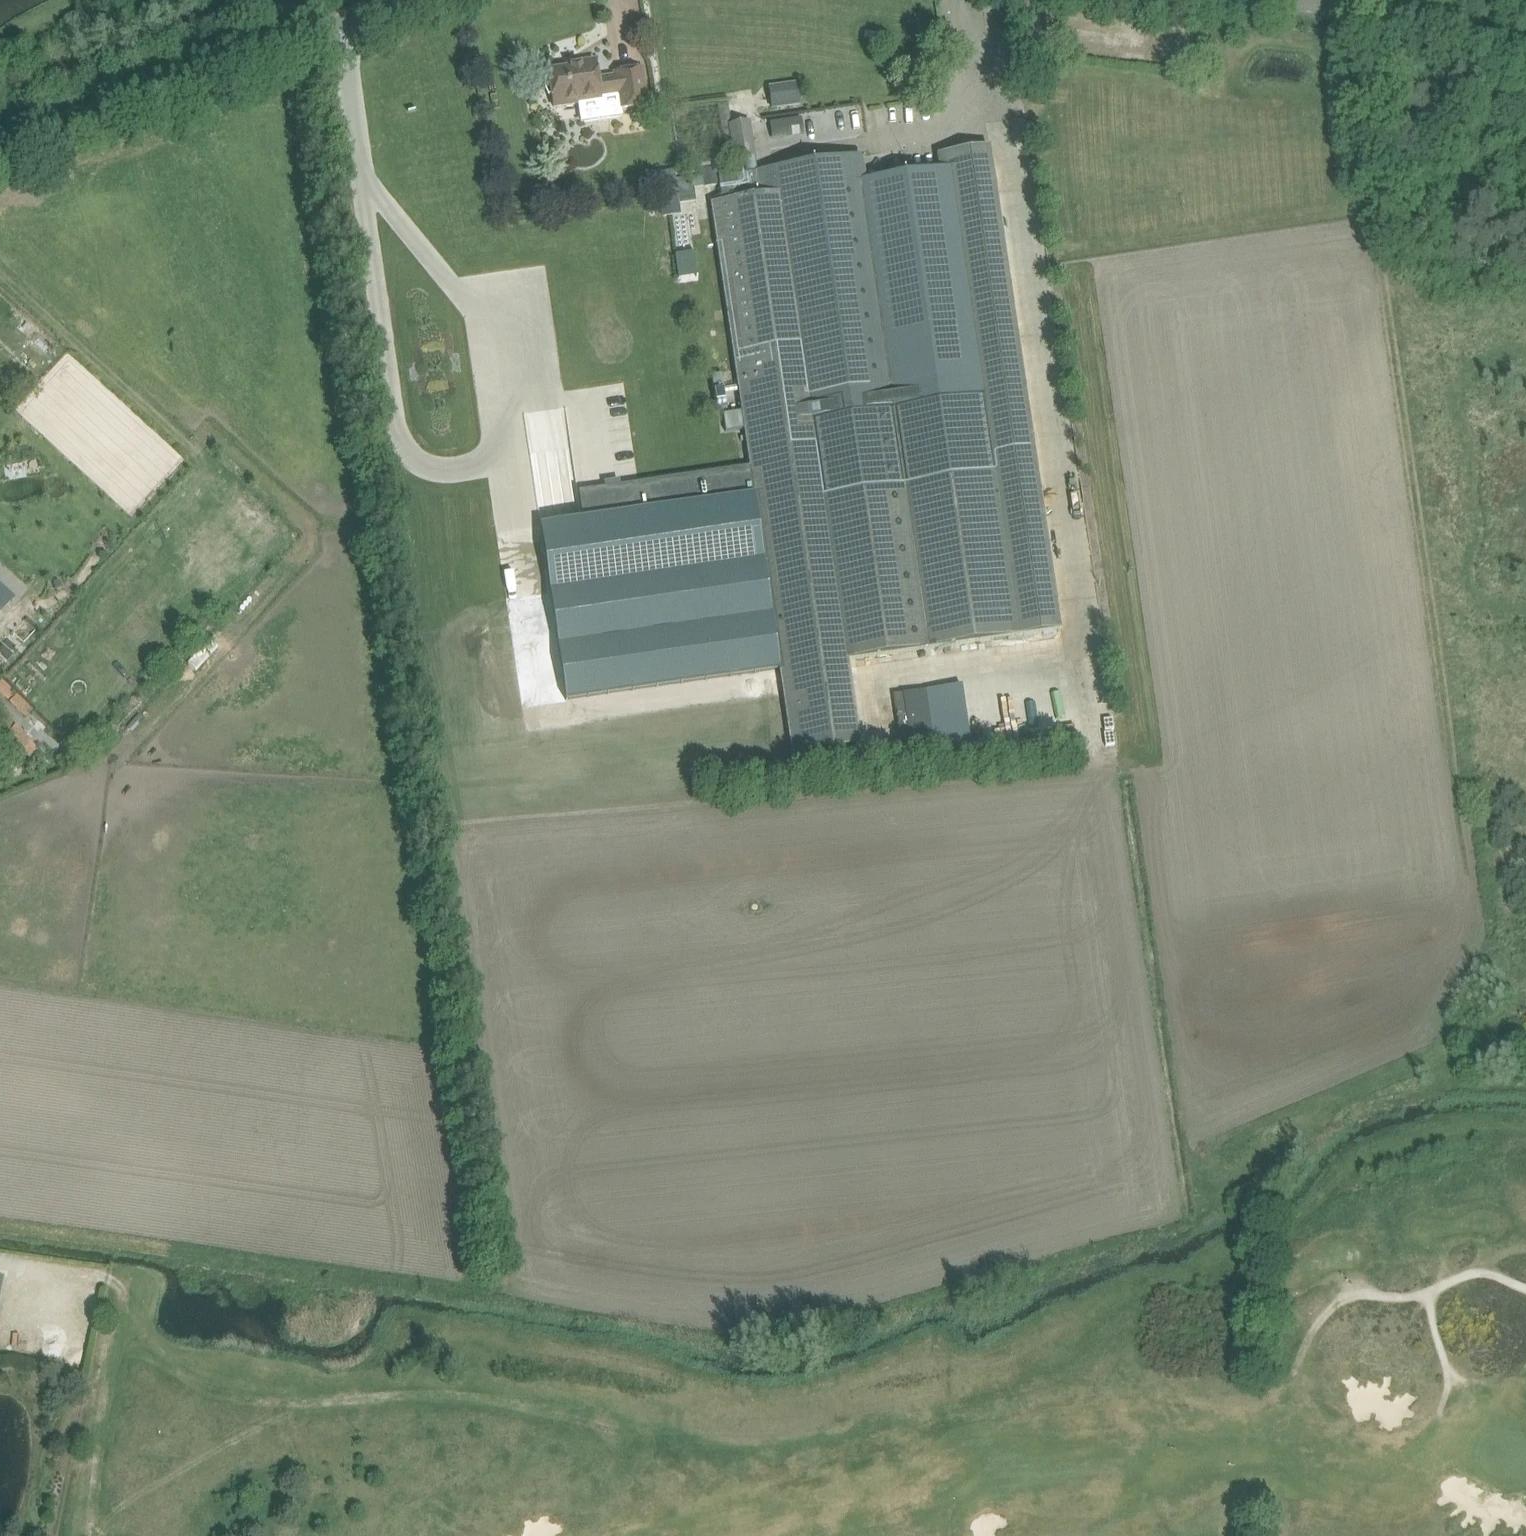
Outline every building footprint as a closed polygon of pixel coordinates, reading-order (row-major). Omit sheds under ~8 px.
[(579,67),(549,71),(550,80),(546,80),(545,86),(546,91),(548,96),(552,95),(553,107),(579,104),(582,121),(624,116),(623,109),(647,106),(642,69),(615,73),(616,77),(598,79),(595,60),(579,63),(579,67)] [(802,105),(798,81),(769,85),(773,109),(802,105)] [(771,122),(773,140),(806,136),(803,118),(771,122)] [(730,125),(730,129),(722,131),(726,160),(755,156),(750,122),(730,125)] [(1042,129),(1033,131),(1036,146),(1044,145),(1042,129)] [(583,520),(539,526),(548,592),(549,596),(565,703),(695,684),(781,671),(793,756),(860,745),(849,661),(1061,629),(995,182),(990,147),(940,154),(942,169),(940,170),(865,181),(862,156),(757,172),(747,174),(719,178),(723,202),(711,203),(742,408),(722,412),(726,432),(745,428),(750,466),(750,467),(579,492),(583,520)] [(694,188),(705,187),(718,184),(716,168),(702,171),(703,176),(676,179),(675,171),(657,173),(662,217),(681,215),(679,202),(696,200),(694,188)] [(904,741),(901,717),(890,719),(893,743),(904,741)]
